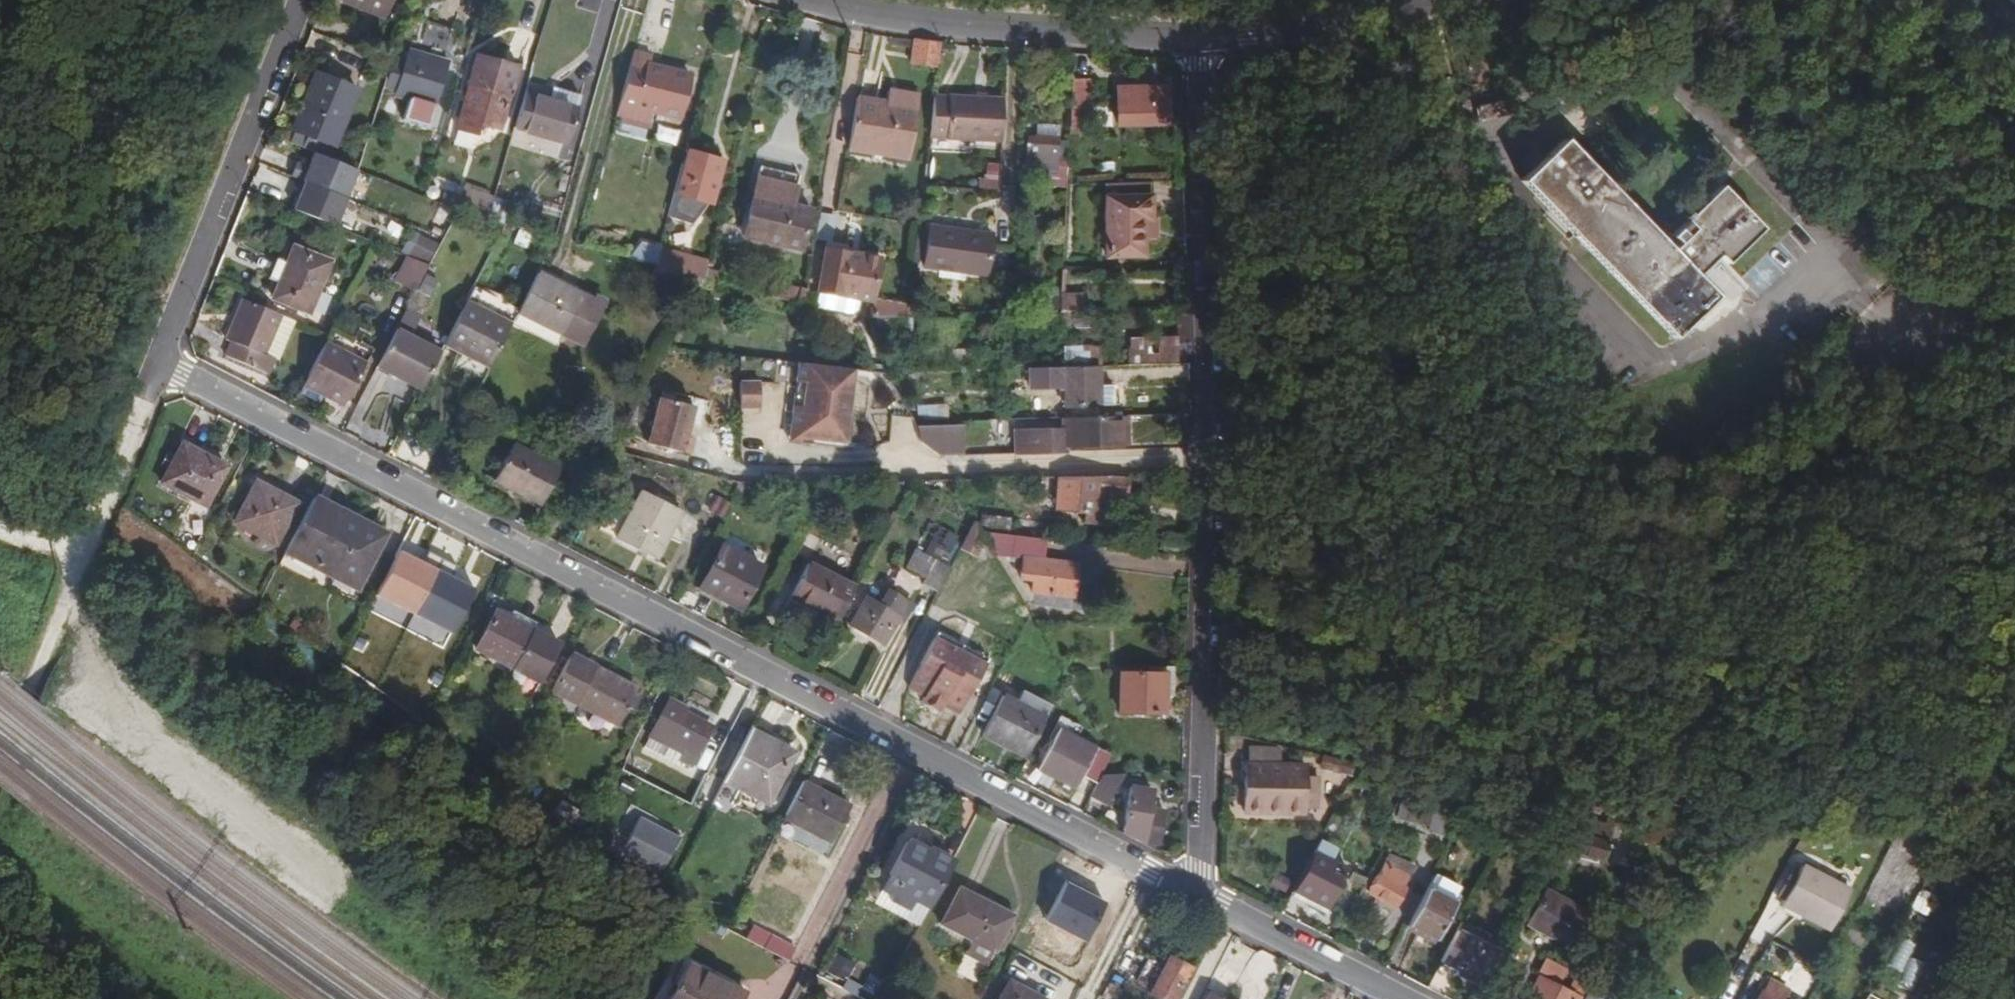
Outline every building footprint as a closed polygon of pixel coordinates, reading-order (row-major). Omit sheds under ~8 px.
[(386,18),(393,0),(345,0),(345,1),(386,18)] [(392,64),(385,87),(397,90),(395,96),(410,101),(404,124),(430,131),(451,61),(445,58),(453,31),(427,23),(419,52),(409,49),(406,60),(394,57),(392,64)] [(939,44),(913,41),(911,64),(937,67),(939,44)] [(649,59),(633,55),(620,103),(679,117),(690,77),(648,67),(649,59)] [(476,59),(459,117),(477,123),(475,129),(482,132),(485,125),(501,130),(517,72),(476,59)] [(357,91),(316,74),(294,128),(336,145),(357,91)] [(1093,79),(1072,78),(1069,125),(1092,126),(1093,79)] [(1167,86),(1121,87),(1123,125),(1168,125),(1167,86)] [(548,100),(525,92),(514,128),(567,144),(581,97),(552,87),(548,100)] [(887,103),(918,108),(920,94),(888,89),(887,103)] [(934,94),(928,136),(1001,140),(1002,99),(934,94)] [(911,158),(918,108),(887,103),(859,98),(852,149),(911,158)] [(1037,137),(1028,137),(1027,153),(1041,153),(1041,161),(1057,162),(1058,138),(1046,138),(1046,132),(1038,132),(1037,137)] [(1672,249),(1564,140),(1521,182),(1675,339),(1718,296),(1698,276),(1719,255),(1727,264),(1763,229),(1721,186),(1685,221),(1692,229),(1672,249)] [(723,160),(686,150),(667,218),(691,224),(707,207),(707,205),(711,206),(723,160)] [(306,183),(345,199),(357,171),(315,154),(309,168),(298,163),(292,177),(306,183)] [(1153,217),(1152,182),(1108,184),(1109,196),(1107,196),(1109,255),(1146,255),(1147,240),(1158,238),(1157,218),(1153,217)] [(335,228),(346,199),(345,199),(306,183),(295,211),(335,228)] [(427,186),(424,198),(457,212),(488,219),(491,205),(463,197),(440,188),(439,191),(427,186)] [(809,212),(754,197),(745,227),(762,231),(755,262),(793,272),(809,212)] [(930,223),(924,265),(988,272),(993,232),(930,223)] [(328,262),(293,247),(288,262),(278,259),(273,274),(282,277),(274,299),(308,312),(328,262)] [(660,247),(655,265),(689,275),(694,257),(660,247)] [(894,262),(825,252),(819,295),(888,306),(894,262)] [(429,266),(413,260),(401,284),(416,292),(429,266)] [(689,275),(655,265),(651,280),(695,297),(704,279),(703,278),(689,275)] [(590,300),(539,274),(519,312),(581,345),(604,302),(593,296),(590,300)] [(762,294),(797,304),(798,296),(764,286),(762,294)] [(1059,308),(1060,311),(1081,311),(1081,296),(1059,296),(1059,298),(1059,308)] [(1038,308),(1059,308),(1059,298),(1038,299),(1038,308)] [(514,324),(467,300),(443,347),(489,370),(514,324)] [(284,317),(258,306),(243,301),(228,342),(268,358),(284,317)] [(399,324),(414,330),(419,314),(404,309),(399,324)] [(397,331),(377,367),(422,390),(440,353),(397,331)] [(326,342),(301,391),(321,402),(325,396),(346,407),(367,364),(326,342)] [(853,379),(854,372),(801,364),(793,430),(802,431),(801,444),(847,450),(849,428),(847,426),(848,413),(852,411),(855,381),(853,379)] [(1099,368),(1029,369),(1030,391),(1066,391),(1066,407),(1113,406),(1113,387),(1100,387),(1099,368)] [(737,383),(734,407),(754,409),(757,384),(737,383)] [(685,405),(652,395),(639,441),(681,453),(685,438),(677,436),(685,405)] [(1126,443),(1125,417),(1061,418),(1061,428),(1016,429),(1016,451),(1058,450),(1066,450),(1066,444),(1126,443)] [(915,422),(915,441),(939,452),(964,452),(964,422),(915,422)] [(560,468),(513,444),(495,480),(541,504),(560,468)] [(224,467),(182,445),(162,482),(166,485),(160,499),(202,523),(210,507),(206,504),(224,467)] [(1124,496),(1126,477),(1060,479),(1057,510),(1085,514),(1084,523),(1102,524),(1102,519),(1104,518),(1106,494),(1124,496)] [(298,504),(255,482),(234,523),(276,544),(298,504)] [(681,512),(642,491),(617,540),(655,560),(681,512)] [(314,497),(286,552),(356,588),(383,533),(314,497)] [(981,530),(982,534),(1009,537),(1011,519),(981,516),(981,530)] [(1044,540),(1063,543),(1066,522),(1047,519),(1044,540)] [(981,530),(975,522),(961,550),(976,558),(986,540),(982,534),(981,530)] [(986,540),(996,556),(1014,558),(1013,569),(1021,571),(1020,578),(1032,580),(1031,592),(1074,597),(1078,564),(1042,560),(1044,540),(1009,537),(982,534),(986,540)] [(762,567),(720,545),(699,589),(739,610),(762,567)] [(937,592),(950,567),(915,549),(906,567),(925,577),(922,584),(937,592)] [(402,550),(378,595),(416,615),(439,569),(402,550)] [(789,596),(839,621),(855,589),(805,564),(789,596)] [(439,569),(416,615),(455,634),(478,590),(439,569)] [(890,634),(898,617),(906,603),(887,592),(882,602),(887,605),(884,610),(865,599),(852,626),(883,645),(890,634)] [(510,618),(533,629),(537,622),(514,609),(510,618)] [(562,645),(533,629),(510,618),(497,611),(477,650),(542,685),(562,645)] [(404,615),(398,629),(428,641),(433,627),(404,615)] [(902,620),(898,617),(890,634),(895,636),(902,620)] [(950,645),(934,637),(909,686),(925,694),(922,700),(941,709),(943,704),(960,712),(985,662),(970,655),(950,645)] [(953,640),(950,645),(970,655),(973,649),(953,640)] [(571,655),(552,691),(617,724),(634,690),(595,670),(596,668),(571,655)] [(1163,675),(1163,695),(1172,695),(1173,667),(1163,667),(1163,675)] [(1236,673),(1226,672),(1226,691),(1235,691),(1236,673)] [(1162,710),(1163,695),(1163,675),(1121,674),(1120,710),(1162,710)] [(983,734),(1026,756),(1052,706),(1023,692),(1017,705),(1002,698),(983,734)] [(691,767),(712,727),(687,714),(688,710),(669,700),(645,748),(677,766),(679,761),(691,767)] [(1083,776),(1097,784),(1101,775),(1110,757),(1059,730),(1038,770),(1076,788),(1083,776)] [(732,767),(725,781),(767,803),(793,753),(751,731),(744,744),(732,767)] [(716,758),(732,767),(744,744),(727,735),(716,758)] [(1309,765),(1246,763),(1244,812),(1306,815),(1309,765)] [(1097,784),(1088,798),(1106,807),(1123,774),(1101,775),(1097,784)] [(804,782),(785,819),(832,843),(850,806),(804,782)] [(1130,788),(1123,833),(1143,843),(1158,846),(1163,811),(1148,808),(1151,790),(1130,788)] [(580,810),(568,801),(564,805),(561,804),(556,812),(567,820),(571,813),(575,816),(580,810)] [(1432,809),(1399,802),(1397,814),(1429,822),(1428,830),(1453,836),(1457,816),(1448,814),(1449,808),(1433,805),(1432,809)] [(1600,833),(1560,825),(1549,846),(1604,859),(1607,849),(1598,847),(1600,833)] [(645,841),(624,831),(613,853),(630,866),(645,841)] [(929,909),(953,863),(929,850),(928,854),(906,842),(881,891),(892,897),(890,900),(910,910),(915,901),(929,909)] [(1317,843),(1292,892),(1326,910),(1347,871),(1329,862),(1333,852),(1317,843)] [(1412,867),(1388,854),(1368,894),(1395,909),(1406,887),(1404,886),(1412,867)] [(1851,889),(1804,865),(1783,907),(1830,932),(1851,889)] [(1066,881),(1046,919),(1088,941),(1108,903),(1066,881)] [(1455,903),(1428,888),(1407,927),(1435,941),(1455,903)] [(942,925),(993,951),(1012,915),(960,889),(942,925)] [(1591,914),(1546,890),(1527,925),(1573,949),(1576,943),(1584,948),(1595,926),(1588,921),(1591,914)] [(1494,951),(1456,931),(1441,961),(1479,981),(1494,951)] [(1682,938),(1673,933),(1668,944),(1676,949),(1682,938)] [(1167,957),(1163,962),(1148,954),(1137,977),(1152,985),(1147,993),(1158,998),(1174,998),(1190,969),(1167,957)] [(687,964),(668,998),(741,998),(744,994),(687,964)] [(1580,991),(1584,976),(1565,971),(1561,987),(1580,991)] [(1575,994),(1548,980),(1538,998),(1573,998),(1575,994)] [(1789,990),(1768,980),(1762,990),(1760,989),(1756,998),(1784,998),(1789,990)] [(1009,982),(1000,998),(1040,998),(1009,982)] [(1590,985),(1583,998),(1616,998),(1617,998),(1590,985)]
